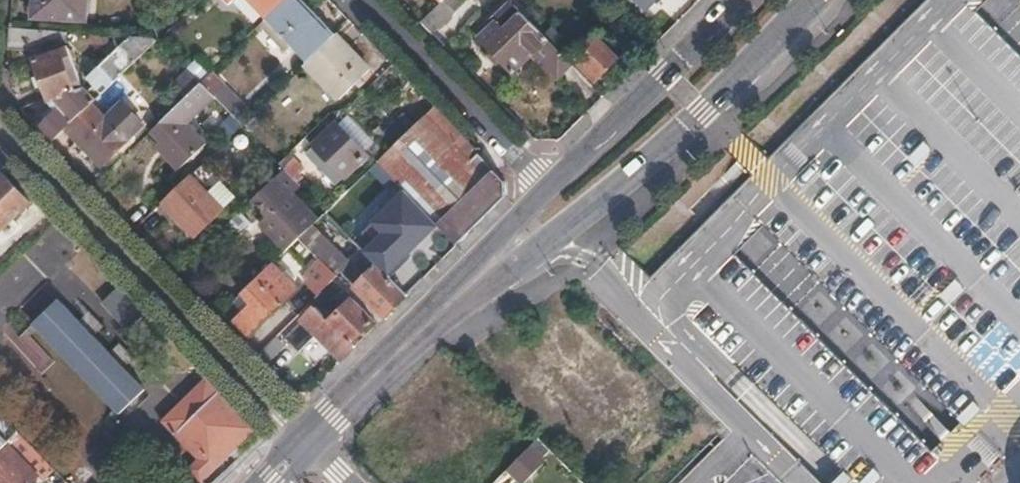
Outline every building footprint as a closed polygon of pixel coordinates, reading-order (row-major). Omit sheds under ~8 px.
[(33,16),(85,19),(86,0),(34,0),(33,16)] [(286,0),(248,0),(267,18),(286,0)] [(322,18),(303,0),(286,0),(267,18),(292,45),(322,18)] [(457,10),(456,10),(446,0),(442,0),(421,20),(433,31),(457,10)] [(461,0),(446,0),(456,10),(464,3),(461,0)] [(512,0),(508,0),(492,17),(496,19),(480,34),(516,70),(532,52),(558,78),(572,63),(572,62),(554,43),(512,0)] [(61,49),(63,30),(47,29),(10,26),(9,34),(8,46),(37,48),(61,49)] [(105,92),(148,50),(162,38),(161,35),(135,33),(91,77),(105,92)] [(372,67),(339,33),(308,63),(340,96),(372,67)] [(574,58),(595,82),(620,59),(597,35),(574,58)] [(37,60),(61,49),(37,48),(36,58),(37,60)] [(85,82),(72,57),(66,60),(61,49),(37,60),(55,96),(61,103),(38,126),(53,141),(68,128),(94,102),(98,98),(86,83),(85,82)] [(203,80),(192,68),(187,72),(198,84),(203,80)] [(198,84),(187,72),(177,82),(189,94),(198,84)] [(225,86),(210,73),(203,80),(217,94),(225,86)] [(105,92),(91,77),(85,82),(86,83),(98,98),(105,92)] [(207,142),(188,121),(217,94),(203,80),(198,84),(189,94),(152,130),(160,139),(156,144),(179,169),(207,142)] [(104,114),(94,102),(68,128),(101,164),(128,138),(144,123),(120,98),(104,114)] [(468,233),(506,195),(506,178),(435,104),(378,159),(402,184),(460,242),(468,233)] [(229,138),(245,123),(238,116),(222,131),(229,138)] [(369,154),(339,123),(307,153),(337,184),(369,154)] [(371,213),(402,184),(378,159),(368,169),(326,211),(349,233),(371,213)] [(198,234),(239,196),(205,161),(178,187),(165,200),(198,234)] [(296,176),(302,171),(293,161),(287,167),(296,176)] [(296,176),(287,167),(264,188),(280,204),(263,220),(289,246),(301,234),(321,216),(296,190),(303,183),(296,176)] [(30,200),(1,170),(0,171),(0,229),(30,200)] [(356,240),(377,220),(371,213),(349,233),(356,240)] [(758,230),(734,255),(893,411),(906,398),(914,406),(926,394),(758,230)] [(317,250),(301,234),(289,246),(304,262),(317,250)] [(385,316),(410,292),(378,261),(354,284),(385,316)] [(321,294),(336,279),(332,276),(336,272),(327,262),(309,279),(321,294)] [(250,335),(297,289),(272,263),(241,293),(251,303),(242,311),(234,318),(250,335)] [(34,322),(59,295),(46,282),(20,310),(34,322)] [(149,312),(122,284),(105,302),(131,330),(149,312)] [(242,311),(251,303),(241,293),(232,301),(242,311)] [(376,319),(353,295),(331,319),(353,340),(376,319)] [(61,299),(35,323),(122,414),(147,390),(61,299)] [(331,319),(317,305),(297,324),(308,334),(313,329),(342,359),(357,344),(353,340),(331,319)] [(42,372),(54,361),(25,329),(13,340),(42,372)] [(201,482),(259,427),(225,391),(210,375),(163,421),(198,458),(188,468),(201,482)] [(4,414),(0,410),(0,433),(9,442),(20,431),(4,414)] [(629,448),(649,430),(646,426),(627,445),(629,448)] [(55,466),(20,431),(9,442),(7,444),(9,446),(38,475),(41,479),(55,466)] [(548,459),(532,444),(508,470),(522,482),(526,482),(548,459)] [(38,475),(9,446),(0,455),(0,482),(31,482),(38,475)]
